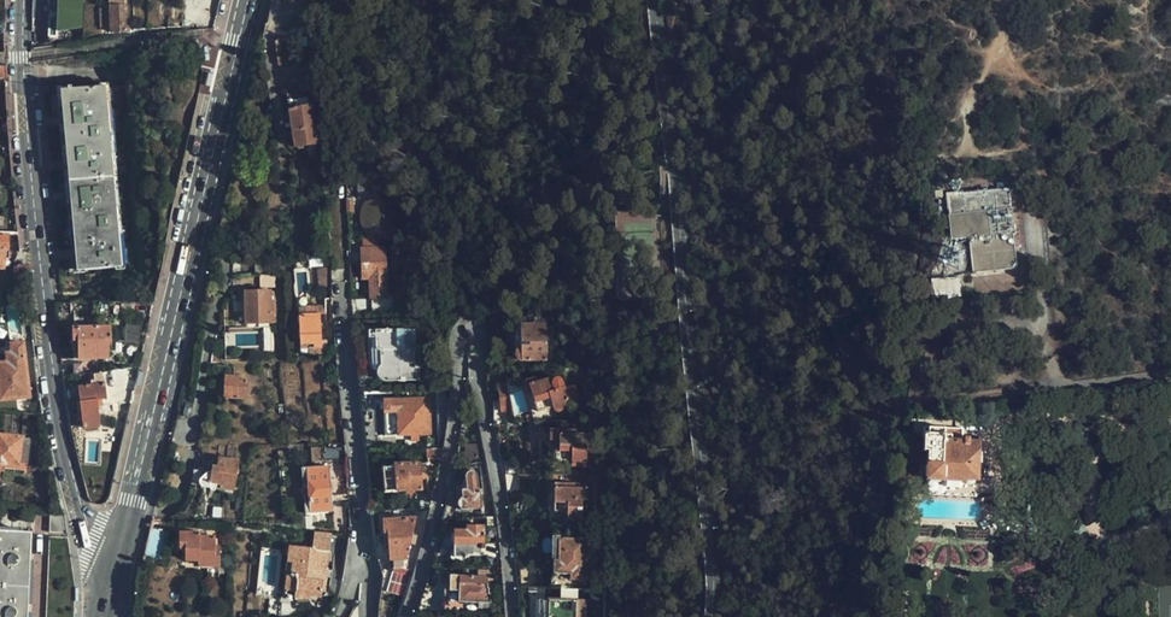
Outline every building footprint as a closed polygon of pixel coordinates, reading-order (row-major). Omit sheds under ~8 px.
[(58,29),(85,29),(85,0),(57,0),(58,29)] [(202,0),(184,0),(183,9),(201,11),(202,0)] [(109,11),(111,28),(112,34),(130,31),(126,1),(108,4),(109,11)] [(103,29),(111,28),(109,11),(100,12),(103,29)] [(289,66),(286,39),(274,40),(277,68),(289,66)] [(121,267),(108,88),(63,92),(77,273),(121,267)] [(295,149),(321,146),(313,92),(288,97),(295,149)] [(407,223),(408,216),(406,209),(403,203),(398,198),(392,195),(385,193),(378,194),(377,183),(353,184),(353,192),(368,191),(369,198),(364,202),(361,207),(359,213),(358,219),(359,225),(362,230),(365,235),(370,239),(375,241),(381,242),(387,242),(394,240),(400,235),(404,230),(407,223)] [(947,191),(948,202),(1009,197),(1008,186),(947,191)] [(1009,197),(948,202),(952,237),(966,236),(969,271),(1013,268),(1010,231),(1012,231),(1009,197)] [(10,236),(0,235),(0,271),(5,271),(5,258),(9,259),(9,247),(10,236)] [(388,300),(385,248),(366,250),(361,250),(362,279),(369,279),(370,300),(388,300)] [(333,288),(331,268),(319,269),(321,289),(333,288)] [(963,296),(963,276),(934,278),(935,296),(963,296)] [(269,291),(243,292),(244,303),(244,311),(245,325),(271,323),(271,318),(275,318),(274,291),(269,292),(269,291)] [(319,315),(318,306),(303,308),(304,316),(299,317),(301,342),(309,341),(311,348),(323,347),(320,315),(319,315)] [(499,315),(485,316),(486,328),(486,330),(500,330),(499,315)] [(544,359),(544,327),(530,327),(530,319),(517,319),(516,344),(513,346),(511,348),(511,350),(510,353),(511,355),(513,357),(515,358),(519,359),(544,359)] [(959,343),(962,323),(950,321),(947,341),(959,343)] [(107,360),(108,343),(110,344),(111,326),(74,327),(74,359),(107,360)] [(354,349),(356,373),(368,371),(369,372),(369,373),(370,374),(371,375),(372,375),(372,376),(372,377),(373,379),(373,380),(375,381),(376,382),(417,380),(417,367),(414,367),(412,329),(365,332),(366,348),(354,349)] [(23,342),(11,344),(13,354),(7,355),(8,362),(0,363),(0,399),(0,401),(30,397),(27,373),(23,342)] [(245,398),(246,380),(237,380),(237,375),(225,374),(224,397),(245,398)] [(554,408),(554,393),(550,393),(550,382),(532,381),(531,380),(530,379),(529,378),(527,378),(526,378),(524,377),(523,378),(519,379),(519,407),(554,408)] [(98,427),(97,400),(105,400),(105,384),(80,386),(81,429),(98,427)] [(493,419),(493,421),(507,421),(506,391),(494,391),(494,403),(492,403),(492,416),(492,417),(493,419)] [(431,435),(430,399),(382,402),(383,437),(431,435)] [(377,423),(361,424),(362,436),(378,435),(377,423)] [(931,448),(931,476),(947,475),(947,477),(952,482),(960,481),(964,478),(967,478),(968,476),(981,476),(981,438),(954,438),(954,432),(947,432),(947,425),(927,425),(927,448),(931,448)] [(588,450),(588,431),(560,430),(559,463),(579,464),(579,450),(588,450)] [(22,437),(0,435),(0,465),(6,465),(6,463),(20,464),(21,451),(22,437)] [(236,488),(241,457),(227,456),(221,455),(221,458),(216,462),(215,470),(212,470),(203,474),(203,475),(202,476),(202,477),(201,478),(201,479),(201,480),(202,481),(202,482),(203,482),(203,483),(204,483),(205,484),(206,484),(207,484),(216,485),(220,481),(223,482),(223,486),(236,488)] [(505,475),(523,474),(522,461),(504,460),(505,475)] [(417,491),(416,464),(382,465),(384,492),(417,491)] [(204,466),(191,469),(189,483),(199,487),(204,466)] [(329,509),(329,466),(305,466),(305,509),(329,509)] [(483,509),(482,489),(477,489),(476,477),(475,472),(474,470),(472,469),(471,468),(469,468),(467,468),(466,469),(465,470),(464,471),(463,472),(463,473),(462,474),(462,476),(463,492),(460,492),(460,500),(458,500),(459,510),(483,509)] [(523,492),(523,474),(505,475),(506,486),(506,487),(507,489),(507,491),(523,492)] [(947,475),(931,476),(931,494),(980,495),(981,476),(968,476),(967,478),(964,478),(960,481),(952,482),(947,477),(947,475)] [(586,510),(587,484),(556,485),(555,519),(569,519),(569,510),(586,510)] [(67,533),(64,511),(50,510),(49,533),(67,533)] [(170,529),(150,527),(143,560),(165,563),(170,529)] [(449,527),(448,557),(480,558),(480,545),(484,545),(483,527),(449,527)] [(29,533),(0,532),(0,616),(27,616),(29,533)] [(219,565),(218,547),(216,547),(215,537),(199,537),(198,532),(180,532),(180,548),(186,548),(187,560),(199,559),(199,566),(219,565)] [(377,560),(378,564),(392,559),(388,547),(386,548),(382,536),(372,539),(372,540),(373,542),(373,546),(373,547),(374,548),(374,549),(374,550),(374,551),(374,553),(375,554),(375,555),(375,556),(376,556),(376,558),(377,560)] [(586,567),(586,540),(554,538),(553,578),(585,579),(586,567)] [(324,570),(328,571),(330,551),(315,549),(315,547),(291,545),(289,561),(295,562),(293,575),(299,579),(298,591),(312,592),(312,596),(322,597),(323,582),(324,570)] [(409,550),(394,551),(395,560),(408,560),(409,550)] [(435,557),(435,567),(448,567),(448,557),(435,557)] [(295,562),(289,561),(286,598),(299,600),(312,599),(312,596),(312,592),(298,591),(299,579),(293,575),(295,562)] [(385,589),(406,596),(414,569),(392,563),(385,589)] [(448,567),(435,567),(434,576),(448,577),(448,567)] [(488,603),(488,578),(451,577),(451,602),(488,603)] [(544,616),(578,616),(579,601),(544,600),(544,616)]
